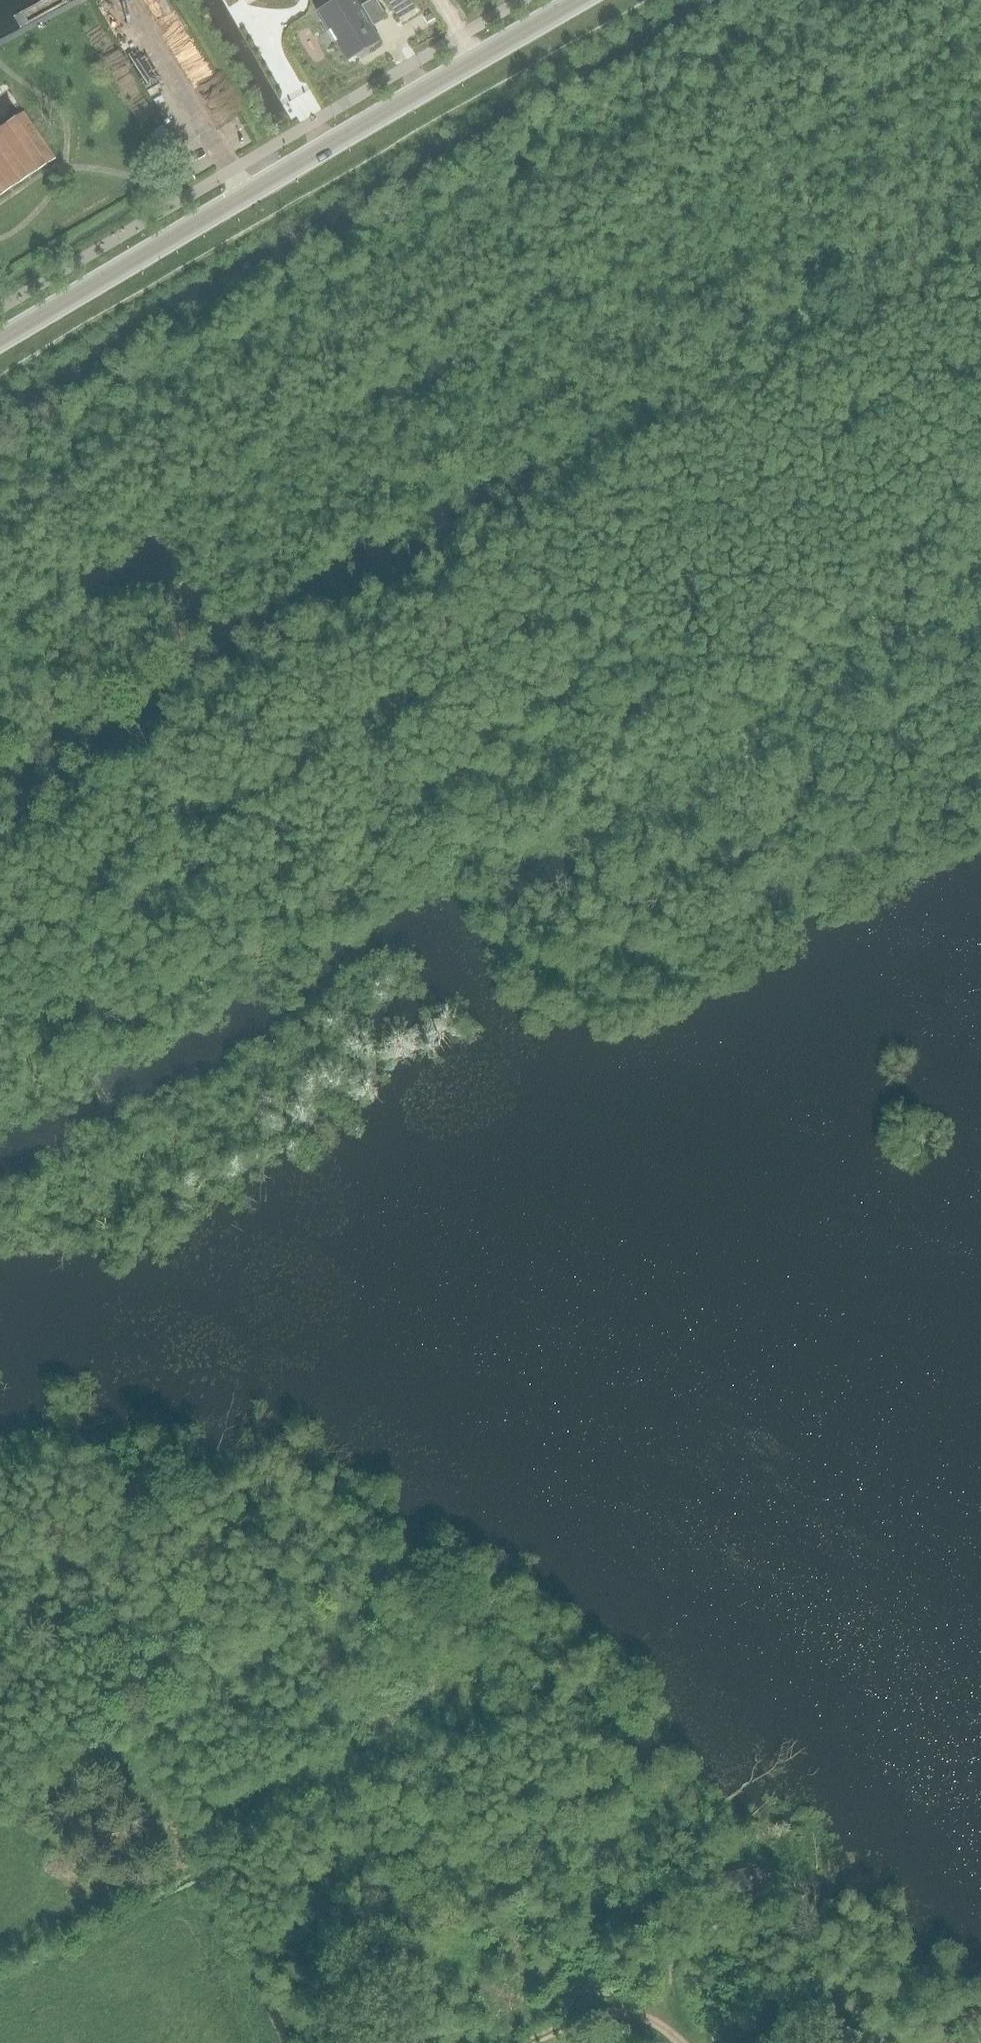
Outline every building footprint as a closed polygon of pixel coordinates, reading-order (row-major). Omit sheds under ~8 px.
[(320,20),(342,58),(377,38),(354,0),(353,0),(320,20)] [(764,1856),(713,1869),(721,1903),(772,1890),(764,1856)]
